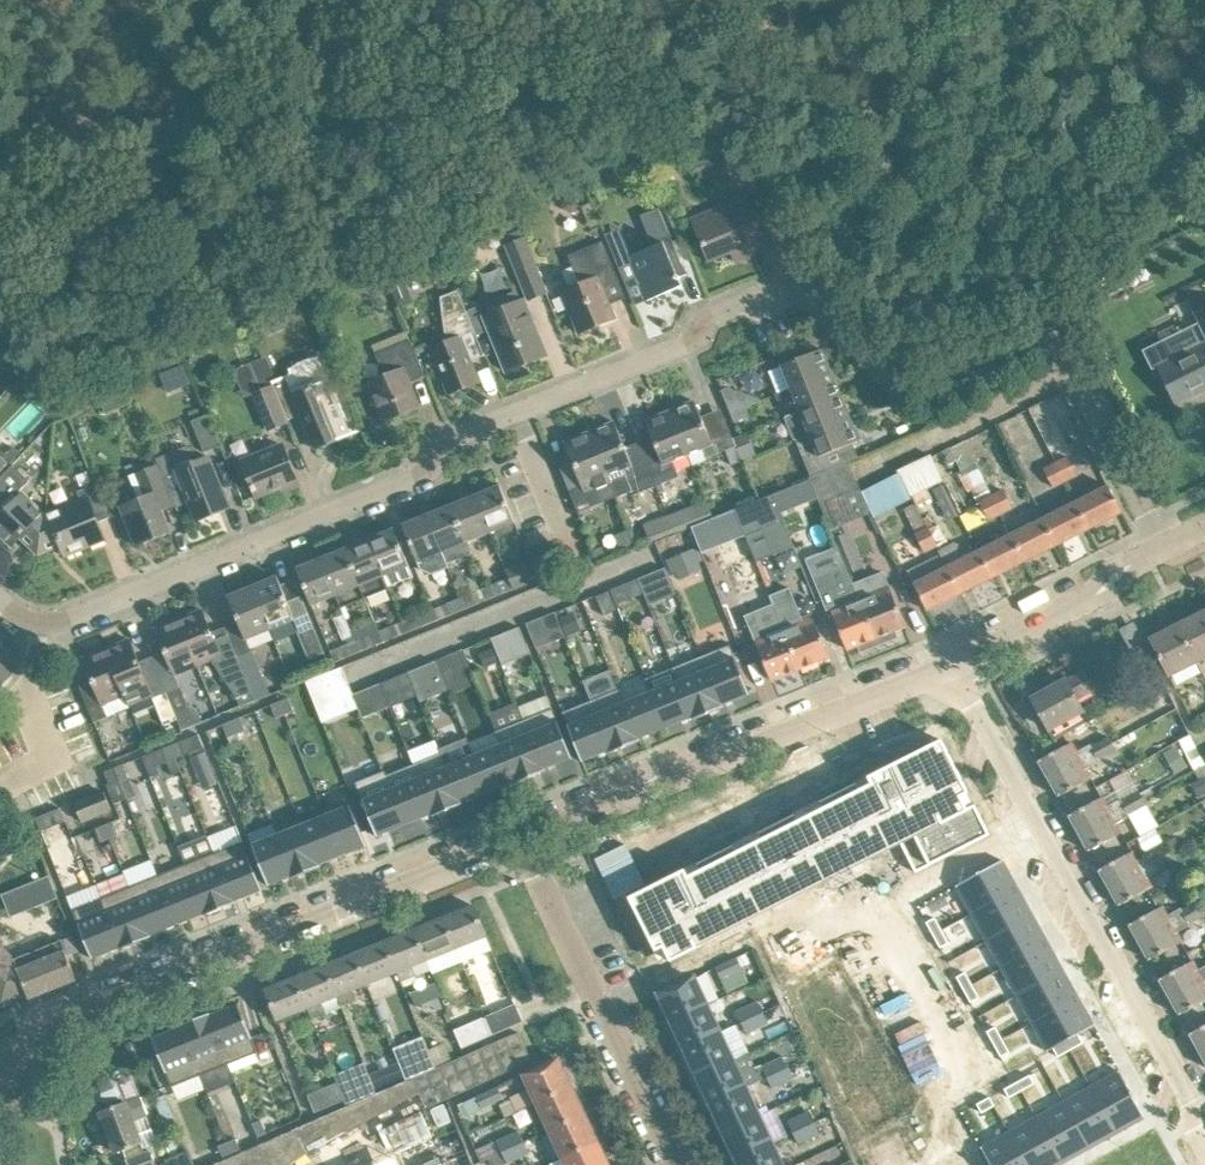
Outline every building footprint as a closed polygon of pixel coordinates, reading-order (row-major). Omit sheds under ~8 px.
[(694,175),(714,166),(709,153),(689,161),(694,175)] [(725,205),(692,218),(700,239),(710,261),(744,247),(748,256),(768,248),(759,226),(750,205),(746,196),(725,205)] [(564,200),(562,205),(564,209),(572,212),(577,210),(578,205),(576,200),(569,198),(564,200)] [(641,214),(653,246),(631,255),(619,228),(605,234),(618,265),(627,287),(640,282),(647,300),(682,286),(679,279),(680,277),(678,275),(675,269),(683,265),(681,261),(673,241),(666,224),(659,207),(641,214)] [(546,292),(524,239),(507,246),(528,299),(546,292)] [(562,292),(570,311),(579,333),(616,318),(603,288),(619,281),(610,259),(602,241),(568,255),(580,284),(562,292)] [(441,297),(447,341),(430,348),(449,393),(442,396),(442,397),(480,382),(471,360),(484,355),(472,326),(457,291),(441,297)] [(487,324),(497,349),(507,371),(540,357),(528,328),(535,325),(524,300),(501,310),(504,317),(487,324)] [(1195,312),(1204,332),(1204,307),(1195,312)] [(370,382),(376,398),(385,420),(418,407),(408,383),(425,376),(410,340),(376,354),(385,376),(370,382)] [(810,341),(793,348),(781,353),(785,363),(782,365),(791,388),(828,373),(825,366),(828,364),(822,348),(814,351),(810,341)] [(1158,366),(1177,404),(1204,390),(1204,343),(1158,366)] [(272,382),(288,420),(301,414),(315,449),(351,435),(319,357),(310,359),(303,361),(289,370),(291,374),(272,382)] [(269,430),(286,422),(262,358),(243,366),(269,430)] [(192,384),(184,365),(182,366),(161,374),(169,394),(192,384)] [(831,381),(828,373),(791,388),(800,411),(841,394),(835,379),(831,381)] [(721,390),(726,403),(730,413),(745,407),(761,400),(760,399),(728,388),(721,390)] [(841,394),(800,411),(786,417),(795,439),(810,433),(846,419),(843,411),(847,410),(841,394)] [(695,400),(670,410),(688,455),(703,448),(707,458),(726,450),(731,465),(741,461),(736,446),(733,438),(732,435),(712,443),(704,422),(695,400)] [(749,416),(745,407),(730,413),(735,422),(749,416)] [(688,455),(670,410),(645,420),(655,442),(665,469),(652,475),(656,486),(679,477),(673,461),(688,455)] [(220,446),(208,415),(192,421),(204,452),(220,446)] [(849,426),(846,419),(810,433),(817,451),(803,457),(811,476),(858,457),(852,443),(859,440),(853,425),(849,426)] [(614,421),(590,431),(608,475),(616,494),(617,497),(632,491),(634,495),(645,491),(651,504),(662,500),(656,486),(652,475),(641,447),(627,453),(614,421)] [(616,494),(608,475),(590,431),(565,441),(574,462),(562,467),(559,460),(558,461),(576,507),(589,501),(591,504),(616,494)] [(733,438),(741,461),(757,455),(748,432),(733,438)] [(175,505),(188,499),(197,521),(230,507),(221,485),(209,457),(201,460),(193,442),(156,458),(158,464),(175,505)] [(296,476),(283,445),(242,461),(257,496),(282,486),(281,482),(296,476)] [(3,468),(7,471),(13,465),(22,456),(13,447),(2,459),(0,457),(0,471),(3,468)] [(943,480),(930,454),(898,470),(913,499),(933,490),(931,486),(943,480)] [(1056,463),(1065,480),(1077,475),(1068,457),(1056,463)] [(871,514),(862,494),(847,463),(820,473),(810,478),(831,530),(847,523),(871,514)] [(1044,468),(1053,486),(1065,480),(1056,463),(1044,468)] [(175,505),(158,464),(130,476),(139,499),(121,507),(137,545),(170,532),(162,510),(175,505)] [(37,555),(38,555),(46,515),(20,491),(29,481),(13,465),(7,471),(0,478),(0,534),(12,546),(19,538),(37,555)] [(873,518),(913,499),(900,476),(862,494),(871,514),(873,518)] [(81,500),(46,515),(38,555),(62,546),(66,556),(104,540),(97,522),(110,517),(96,484),(77,491),(81,500)] [(515,522),(500,485),(475,495),(490,532),(495,530),(497,533),(501,535),(512,530),(514,526),(512,522),(515,522)] [(1122,512),(1109,485),(1076,502),(1089,528),(1122,512)] [(990,492),(1001,513),(1012,507),(1002,486),(990,492)] [(1001,513),(990,492),(979,498),(989,519),(1001,513)] [(773,494),(735,509),(746,535),(764,528),(775,554),(794,546),(773,494)] [(475,495),(451,505),(467,542),(490,532),(475,495)] [(1089,528),(1076,502),(1043,518),(1057,545),(1089,528)] [(451,505),(427,515),(447,563),(471,553),(467,542),(451,505)] [(695,525),(706,551),(741,537),(730,510),(695,525)] [(448,567),(427,515),(403,525),(412,547),(417,562),(420,569),(432,574),(448,567)] [(1057,545),(1043,518),(1011,534),(1025,561),(1057,545)] [(850,530),(847,523),(831,530),(834,537),(850,530)] [(914,533),(925,553),(938,546),(928,526),(914,533)] [(394,528),(369,538),(389,586),(413,576),(394,528)] [(1025,561),(1011,534),(979,550),(992,577),(1025,561)] [(369,538),(345,548),(365,598),(390,588),(389,586),(369,538)] [(956,542),(939,551),(960,593),(992,577),(979,550),(964,558),(956,542)] [(699,545),(672,558),(682,578),(709,565),(699,545)] [(345,548),(321,558),(341,607),(365,598),(345,548)] [(960,593),(939,551),(938,551),(946,567),(930,575),(926,567),(910,575),(917,589),(927,610),(960,593)] [(341,607),(321,558),(296,568),(312,605),(336,595),(341,607)] [(538,578),(530,560),(506,570),(510,578),(509,578),(514,589),(514,588),(538,578)] [(845,564),(813,577),(826,609),(831,607),(838,626),(847,649),(858,644),(861,652),(878,645),(875,637),(861,601),(858,596),(845,564)] [(652,602),(679,591),(668,565),(641,577),(652,602)] [(278,576),(253,586),(270,630),(295,620),(300,632),(314,626),(302,596),(288,601),(278,576)] [(514,589),(509,578),(485,588),(490,599),(514,589)] [(624,584),(611,589),(617,604),(630,598),(624,584)] [(871,591),(858,596),(861,601),(875,637),(878,645),(898,637),(895,630),(906,625),(897,603),(889,584),(871,591)] [(270,630),(253,586),(228,596),(239,621),(225,627),(228,634),(237,657),(251,652),(246,640),(270,630)] [(788,586),(770,593),(774,601),(786,632),(800,668),(829,656),(820,634),(813,614),(801,619),(788,586)] [(490,599),(485,588),(461,598),(465,608),(490,599)] [(465,608),(461,598),(447,604),(446,601),(431,608),(437,621),(451,614),(465,608)] [(774,601),(745,613),(754,637),(762,657),(771,679),(800,668),(786,632),(774,601)] [(202,609),(179,619),(198,666),(212,660),(238,698),(251,693),(237,657),(228,634),(215,639),(202,609)] [(529,622),(539,647),(568,635),(558,610),(529,622)] [(1178,624),(1197,662),(1204,657),(1204,611),(1204,610),(1178,624)] [(344,614),(353,636),(355,641),(359,652),(383,642),(379,631),(375,621),(351,630),(344,614)] [(417,616),(403,622),(407,632),(422,626),(417,616)] [(156,663),(170,702),(184,696),(175,675),(198,666),(179,619),(156,628),(168,658),(156,663)] [(403,622),(379,631),(383,642),(407,632),(403,622)] [(1197,662),(1178,624),(1150,638),(1169,675),(1197,662)] [(130,639),(107,648),(125,695),(130,706),(159,696),(163,705),(170,702),(154,663),(142,668),(130,639)] [(359,652),(355,641),(330,651),(335,662),(359,652)] [(701,656),(722,707),(724,706),(723,705),(722,705),(722,704),(748,694),(750,694),(730,644),(701,656)] [(1163,679),(1146,646),(1131,654),(1142,675),(1131,682),(1137,693),(1163,679)] [(125,695),(107,648),(84,658),(96,687),(83,693),(80,685),(80,686),(94,722),(108,716),(103,704),(125,695)] [(463,649),(436,660),(449,691),(450,694),(477,682),(463,649)] [(722,707),(701,656),(673,667),(678,681),(679,680),(694,718),(722,707)] [(436,660),(408,671),(421,702),(449,691),(436,660)] [(0,663),(0,689),(13,676),(0,663)] [(1049,728),(1070,717),(1082,710),(1076,698),(1093,689),(1084,672),(1067,681),(1066,680),(1033,699),(1049,728)] [(679,680),(678,681),(651,691),(666,727),(693,716),(693,717),(692,717),(693,719),(694,718),(679,680)] [(624,702),(625,702),(619,689),(591,700),(611,752),(639,740),(624,702)] [(651,691),(625,702),(624,702),(639,740),(641,740),(640,738),(640,739),(639,738),(666,727),(651,691)] [(280,701),(285,714),(294,710),(289,697),(280,701)] [(611,752),(591,700),(562,712),(582,761),(584,761),(583,760),(610,750),(610,751),(610,752),(611,752)] [(280,701),(271,704),(276,718),(285,714),(280,701)] [(524,719),(545,771),(546,770),(545,769),(545,768),(571,757),(571,758),(572,757),(552,708),(524,719)] [(1190,736),(1175,709),(1162,717),(1177,743),(1190,736)] [(241,717),(232,720),(237,733),(246,730),(241,717)] [(501,744),(502,744),(517,782),(545,771),(524,719),(495,731),(501,744)] [(232,720),(223,724),(228,737),(237,733),(232,720)] [(871,773),(627,888),(661,960),(693,945),(688,934),(899,834),(915,867),(992,831),(945,731),(868,767),(871,773)] [(1071,740),(1072,742),(1039,760),(1049,778),(1113,743),(1109,736),(1092,746),(1084,733),(1071,740)] [(1114,744),(1113,743),(1049,778),(1059,796),(1092,778),(1087,769),(1100,761),(1099,760),(1132,741),(1129,735),(1114,744)] [(180,741),(171,745),(176,758),(185,754),(180,741)] [(502,744),(501,744),(474,755),(488,791),(515,780),(515,781),(515,782),(517,782),(502,744)] [(171,745),(162,748),(167,762),(176,758),(171,745)] [(1175,746),(1163,752),(1176,774),(1188,767),(1175,746)] [(204,787),(216,782),(204,750),(192,755),(204,787)] [(413,764),(434,815),(462,804),(446,766),(447,766),(442,752),(413,764)] [(474,755),(447,766),(446,766),(462,804),(463,803),(463,802),(462,802),(462,801),(488,791),(474,755)] [(124,764),(115,767),(120,781),(129,777),(124,764)] [(434,815),(413,764),(387,775),(386,775),(405,824),(432,813),(433,814),(432,814),(433,816),(434,815)] [(386,775),(387,775),(385,770),(355,782),(377,836),(378,835),(405,824),(386,775)] [(75,803),(82,821),(112,809),(104,791),(75,803)] [(1121,799),(1108,806),(1102,797),(1069,815),(1079,833),(1143,798),(1139,791),(1122,800),(1121,799)] [(1147,805),(1143,798),(1079,833),(1089,851),(1122,832),(1117,824),(1130,816),(1129,815),(1147,805)] [(349,806),(326,815),(342,855),(366,846),(367,845),(351,804),(349,805),(349,806)] [(45,814),(36,818),(42,831),(50,827),(45,814)] [(302,825),(297,814),(273,824),(278,834),(295,877),(319,867),(302,825)] [(342,855),(326,815),(302,825),(319,867),(320,866),(320,865),(319,865),(319,864),(342,855)] [(110,838),(119,834),(114,821),(105,824),(110,838)] [(110,838),(105,824),(96,828),(101,841),(110,838)] [(295,877),(278,834),(254,844),(254,843),(252,844),(269,885),(270,884),(293,875),(293,876),(293,877),(295,877)] [(263,889),(243,841),(214,852),(234,903),(236,902),(235,901),(234,900),(261,890),(263,889)] [(1151,854),(1137,861),(1132,851),(1099,869),(1109,887),(1173,852),(1169,845),(1152,855),(1151,854)] [(214,852),(186,864),(206,914),(234,903),(214,852)] [(1177,859),(1173,852),(1109,887),(1119,905),(1148,889),(1151,887),(1147,878),(1160,871),(1159,869),(1177,859)] [(977,873),(956,885),(971,913),(1018,887),(1003,859),(981,871),(981,870),(977,873)] [(155,860),(76,892),(80,903),(160,871),(155,860)] [(206,914),(186,864),(158,875),(177,923),(204,912),(205,913),(204,913),(205,915),(206,914)] [(177,923),(158,875),(130,886),(150,937),(151,936),(151,935),(150,935),(150,934),(177,923)] [(56,894),(50,879),(6,897),(12,912),(56,894)] [(150,937),(130,886),(102,897),(122,948),(150,937)] [(1018,887),(971,913),(986,940),(1033,914),(1018,887)] [(122,948),(102,897),(73,909),(92,958),(93,957),(120,946),(120,947),(120,949),(122,948)] [(1181,908),(1168,916),(1162,906),(1130,924),(1140,942),(1203,906),(1200,900),(1182,910),(1181,908)] [(487,936),(474,905),(445,917),(457,948),(487,936)] [(1203,906),(1140,942),(1149,960),(1170,948),(1182,941),(1177,933),(1191,925),(1190,924),(1204,915),(1204,909),(1203,906)] [(1033,914),(986,940),(1002,968),(1048,942),(1033,914)] [(457,948),(444,917),(414,929),(427,960),(457,948)] [(935,917),(926,922),(933,934),(942,930),(935,917)] [(427,960),(414,929),(385,941),(397,972),(401,982),(402,982),(431,970),(427,960)] [(941,947),(949,942),(942,930),(933,934),(941,947)] [(61,940),(15,958),(31,998),(77,979),(61,940)] [(368,984),(397,972),(385,941),(355,953),(368,984)] [(1048,942),(1002,968),(1017,995),(1064,969),(1048,942)] [(2,1004),(27,994),(29,998),(31,998),(15,958),(0,944),(0,1002),(2,1004)] [(368,984),(355,953),(325,965),(337,996),(342,1006),(357,999),(353,990),(368,984)] [(743,968),(737,956),(716,967),(721,978),(743,968)] [(1198,970),(1192,960),(1160,978),(1170,996),(1204,977),(1204,966),(1198,970)] [(337,996),(325,965),(296,977),(308,1008),(337,996)] [(1064,969),(1017,995),(1032,1023),(1079,997),(1064,969)] [(964,989),(972,984),(965,972),(957,976),(964,989)] [(308,1008),(296,977),(266,989),(278,1020),(308,1008)] [(694,977),(660,993),(673,1021),(707,1005),(694,977)] [(1170,996),(1180,1014),(1204,1000),(1204,977),(1170,996)] [(442,997),(436,983),(411,993),(416,1007),(442,997)] [(971,1002),(979,997),(972,984),(964,989),(971,1002)] [(1079,997),(1032,1023),(1048,1051),(1053,1048),(1066,1041),(1079,1034),(1095,1025),(1079,997)] [(758,1001),(737,1011),(742,1022),(763,1012),(758,1001)] [(210,1012),(209,1013),(229,1063),(258,1052),(238,1003),(237,1004),(211,1015),(210,1014),(211,1014),(210,1012)] [(516,1004),(486,1016),(493,1035),(524,1022),(516,1004)] [(720,1032),(707,1005),(673,1021),(686,1048),(720,1032)] [(769,1024),(763,1012),(742,1022),(747,1034),(769,1024)] [(209,1013),(181,1024),(201,1075),(229,1063),(209,1013)] [(486,1016),(455,1030),(462,1048),(493,1035),(486,1016)] [(154,1037),(152,1038),(172,1086),(201,1075),(181,1024),(179,1025),(180,1026),(181,1027),(154,1038),(154,1037)] [(1190,1033),(1200,1051),(1204,1048),(1204,1025),(1190,1033)] [(987,1031),(994,1044),(1003,1039),(996,1026),(987,1031)] [(518,1031),(337,1110),(287,1132),(243,1152),(213,1164),(289,1164),(307,1152),(419,1093),(426,1106),(447,1097),(531,1058),(518,1031)] [(404,1075),(387,1032),(379,1035),(391,1065),(374,1072),(379,1085),(404,1075)] [(733,1060),(720,1032),(686,1048),(699,1076),(733,1060)] [(408,1078),(440,1065),(426,1033),(395,1047),(408,1078)] [(1079,1034),(1066,1041),(1071,1049),(1084,1042),(1079,1034)] [(1003,1039),(994,1044),(1001,1056),(1010,1051),(1003,1039)] [(1066,1041),(1053,1048),(1058,1056),(1071,1049),(1066,1041)] [(784,1056),(762,1066),(767,1077),(789,1067),(784,1056)] [(571,1086),(558,1058),(526,1073),(533,1088),(511,1098),(515,1106),(517,1111),(534,1103),(571,1086)] [(746,1087),(733,1060),(699,1076),(712,1103),(746,1087)] [(794,1079),(789,1067),(767,1077),(772,1089),(794,1079)] [(1120,1070),(1091,1085),(1118,1132),(1146,1117),(1134,1095),(1132,1091),(1120,1070)] [(1030,1074),(1017,1081),(1022,1090),(1035,1083),(1030,1074)] [(364,1077),(340,1087),(345,1100),(370,1090),(364,1077)] [(109,1108),(101,1111),(117,1152),(124,1149),(128,1159),(126,1160),(129,1164),(158,1164),(152,1150),(145,1153),(141,1143),(143,1142),(133,1119),(148,1113),(141,1096),(125,1102),(117,1081),(111,1078),(99,1083),(96,1089),(101,1101),(106,1103),(109,1108)] [(1017,1081),(1004,1088),(1009,1097),(1022,1090),(1017,1081)] [(337,1083),(330,1085),(308,1094),(315,1112),(337,1103),(345,1100),(340,1087),(339,1087),(337,1083)] [(1091,1085),(1064,1101),(1090,1148),(1118,1132),(1091,1085)] [(584,1113),(571,1086),(534,1103),(539,1101),(546,1117),(535,1122),(540,1133),(551,1127),(552,1129),(584,1113)] [(503,1098),(498,1087),(476,1097),(476,1096),(463,1102),(468,1115),(503,1098)] [(759,1115),(746,1087),(712,1103),(725,1131),(759,1115)] [(995,1105),(990,1096),(977,1103),(982,1112),(995,1105)] [(504,1117),(517,1111),(515,1106),(512,1100),(499,1105),(504,1117)] [(1064,1101),(1036,1116),(1062,1163),(1090,1148),(1064,1101)] [(815,1122),(810,1111),(788,1121),(793,1132),(815,1122)] [(584,1113),(552,1129),(565,1156),(597,1141),(584,1113)] [(772,1142),(759,1115),(725,1131),(738,1158),(772,1142)] [(1009,1131),(1028,1164),(1059,1164),(1062,1163),(1036,1116),(1009,1131)] [(267,1133),(262,1119),(253,1123),(258,1136),(267,1133)] [(821,1134),(815,1122),(793,1132),(798,1144),(821,1134)] [(502,1152),(524,1142),(519,1130),(497,1140),(502,1152)] [(981,1147),(991,1164),(1028,1164),(1009,1131),(981,1147)] [(234,1155),(243,1152),(237,1139),(228,1142),(234,1155)] [(597,1141),(565,1156),(569,1164),(609,1164),(597,1141)] [(234,1155),(228,1142),(219,1146),(225,1159),(234,1155)] [(530,1154),(524,1142),(502,1152),(507,1164),(530,1154)] [(772,1142),(738,1158),(741,1164),(782,1164),(772,1142)] [(191,1156),(169,1164),(195,1164),(191,1156)]
